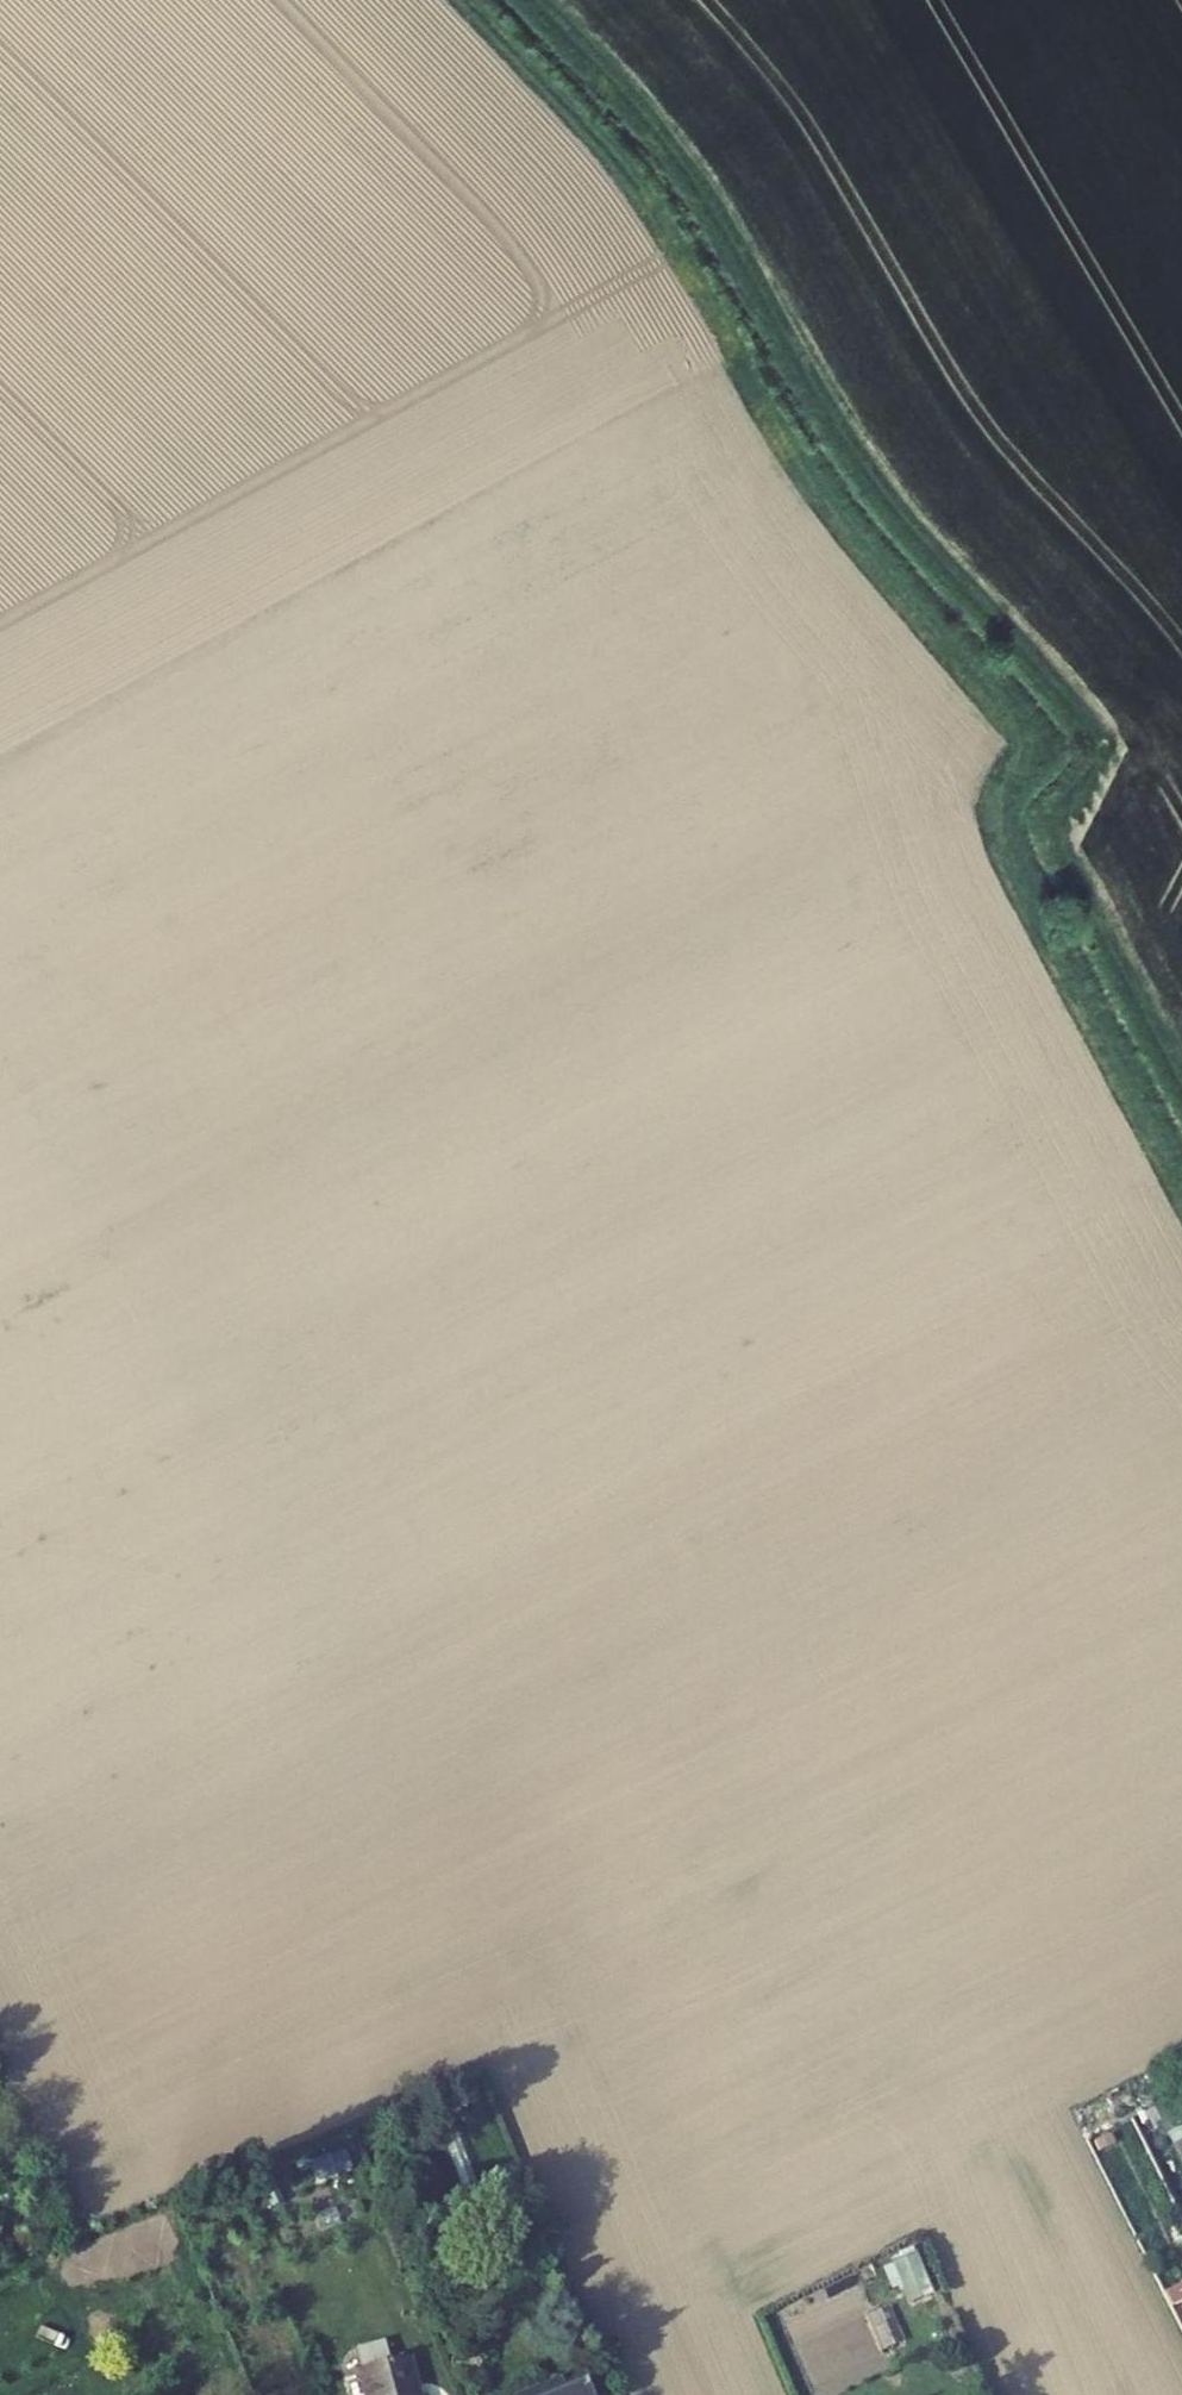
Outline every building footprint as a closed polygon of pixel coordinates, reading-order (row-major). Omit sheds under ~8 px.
[(886,2263),(901,2306),(932,2295),(917,2252),(886,2263)] [(400,2371),(350,2385),(353,2394),(408,2394),(400,2371)]
